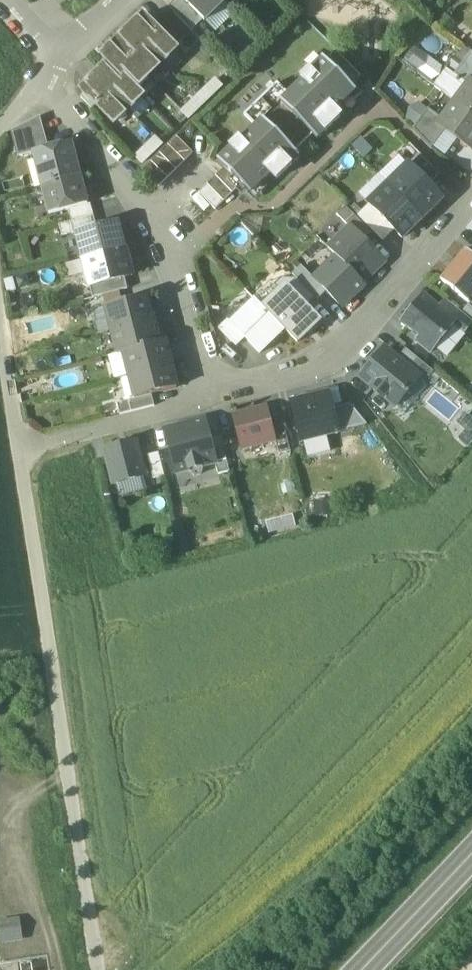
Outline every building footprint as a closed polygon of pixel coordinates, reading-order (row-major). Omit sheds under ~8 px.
[(183,0),(178,0),(169,9),(192,31),(203,20),(183,0)] [(224,0),(183,0),(203,20),(205,22),(225,1),(224,0)] [(131,31),(163,63),(177,50),(145,17),(131,31)] [(117,44),(150,77),(163,63),(131,31),(117,44)] [(110,65),(136,91),(150,77),(117,44),(103,58),(110,65)] [(434,80),(444,65),(413,46),(403,61),(434,80)] [(361,76),(336,51),(326,60),(351,86),(361,76)] [(471,53),(455,75),(469,85),(471,81),(471,53)] [(323,58),(301,79),(302,81),(288,94),(280,102),(313,135),(318,140),(326,133),(325,132),(341,117),(336,112),(357,92),(351,86),(326,60),(323,58)] [(96,79),(128,111),(142,97),(136,91),(110,65),(96,79)] [(469,85),(455,75),(442,93),(455,103),(469,85)] [(180,111),(188,119),(223,86),(215,77),(180,111)] [(128,111),(96,79),(82,93),(114,125),(128,111)] [(469,85),(455,103),(471,115),(471,81),(469,85)] [(313,135),(280,102),(288,94),(278,83),(244,116),(255,127),(263,119),(296,152),(313,135)] [(413,124),(424,108),(414,101),(403,117),(413,124)] [(455,103),(443,120),(439,126),(446,131),(471,150),(471,115),(455,103)] [(443,120),(428,110),(413,130),(432,149),(446,131),(439,126),(443,120)] [(41,116),(11,131),(18,157),(33,153),(49,149),(41,116)] [(255,127),(241,140),(240,139),(218,161),(224,168),(241,185),(251,195),(272,175),(277,179),(292,165),(300,157),(296,152),(263,119),(255,127)] [(141,162),(162,144),(156,137),(135,155),(141,162)] [(193,154),(177,137),(168,145),(185,162),(193,154)] [(49,149),(33,153),(42,188),(81,178),(72,143),(49,149)] [(185,162),(168,145),(160,153),(176,170),(185,162)] [(176,170),(160,153),(151,162),(168,179),(176,170)] [(441,175),(420,154),(409,165),(430,186),(441,175)] [(168,179),(151,162),(143,170),(159,187),(168,179)] [(430,186),(409,165),(389,185),(422,219),(443,200),(430,186)] [(241,185),(224,168),(216,177),(233,194),(241,185)] [(233,194),(216,177),(207,185),(224,202),(233,194)] [(81,178),(42,188),(49,215),(68,210),(88,205),(81,178)] [(224,202),(207,185),(199,193),(216,210),(224,202)] [(422,219),(389,185),(369,205),(395,231),(402,239),(422,219)] [(88,205),(68,210),(72,222),(94,216),(91,204),(88,205)] [(395,231),(369,205),(358,217),(383,242),(395,231)] [(371,233),(346,207),(337,215),(350,228),(362,241),(371,233)] [(76,233),(97,228),(94,216),(72,222),(59,225),(62,237),(76,233)] [(126,249),(119,222),(97,228),(76,233),(83,260),(126,249)] [(362,241),(350,228),(328,249),(337,258),(360,282),(372,271),(374,272),(384,263),(362,241)] [(126,249),(83,260),(87,275),(84,275),(82,279),(84,286),(88,288),(90,288),(125,278),(133,276),(126,249)] [(466,249),(441,280),(469,303),(471,299),(471,254),(466,249)] [(337,258),(315,280),(327,293),(342,309),(365,286),(360,282),(337,258)] [(327,293),(315,280),(302,267),(293,276),(297,280),(315,298),(318,301),(327,293)] [(128,290),(125,278),(90,288),(93,299),(106,296),(121,292),(128,290)] [(276,287),(281,292),(287,287),(307,307),(315,298),(297,280),(282,280),(276,287)] [(281,292),(264,309),(284,330),(298,343),(321,321),(307,307),(287,287),(281,292)] [(106,296),(109,307),(124,303),(121,292),(106,296)] [(438,309),(423,296),(402,322),(420,337),(416,343),(430,354),(435,348),(435,349),(455,325),(456,323),(438,309)] [(109,307),(106,308),(112,331),(154,320),(147,297),(124,303),(109,307)] [(446,300),(438,309),(456,323),(455,325),(465,333),(471,325),(471,321),(446,300)] [(257,301),(232,325),(245,338),(260,354),(284,330),(264,309),(257,301)] [(154,320),(112,331),(118,354),(124,353),(160,343),(154,320)] [(232,325),(228,321),(219,329),(236,346),(245,338),(232,325)] [(165,342),(160,343),(124,353),(130,376),(171,365),(165,342)] [(396,407),(419,378),(398,360),(384,350),(361,378),(374,388),(373,390),(384,399),(386,398),(396,407)] [(406,350),(398,360),(419,378),(425,383),(434,373),(406,350)] [(171,365),(130,376),(136,399),(152,395),(177,388),(171,365)] [(330,393),(291,403),(301,442),(340,432),(334,409),(330,393)] [(136,399),(117,404),(120,415),(155,407),(152,395),(136,399)] [(350,404),(334,409),(340,432),(367,425),(350,404)] [(268,409),(234,418),(242,448),(276,440),(272,427),(268,409)] [(455,424),(463,430),(457,438),(468,446),(471,441),(471,418),(465,412),(455,424)] [(205,421),(166,430),(177,473),(191,470),(193,477),(203,474),(202,467),(216,464),(210,440),(205,421)] [(284,424),(272,427),(276,440),(279,455),(291,452),(284,424)] [(230,472),(221,437),(210,440),(216,464),(218,475),(230,472)] [(137,442),(105,450),(114,485),(146,477),(137,442)] [(165,476),(159,453),(148,456),(154,479),(165,476)] [(18,922),(0,924),(4,942),(21,939),(18,922)]
